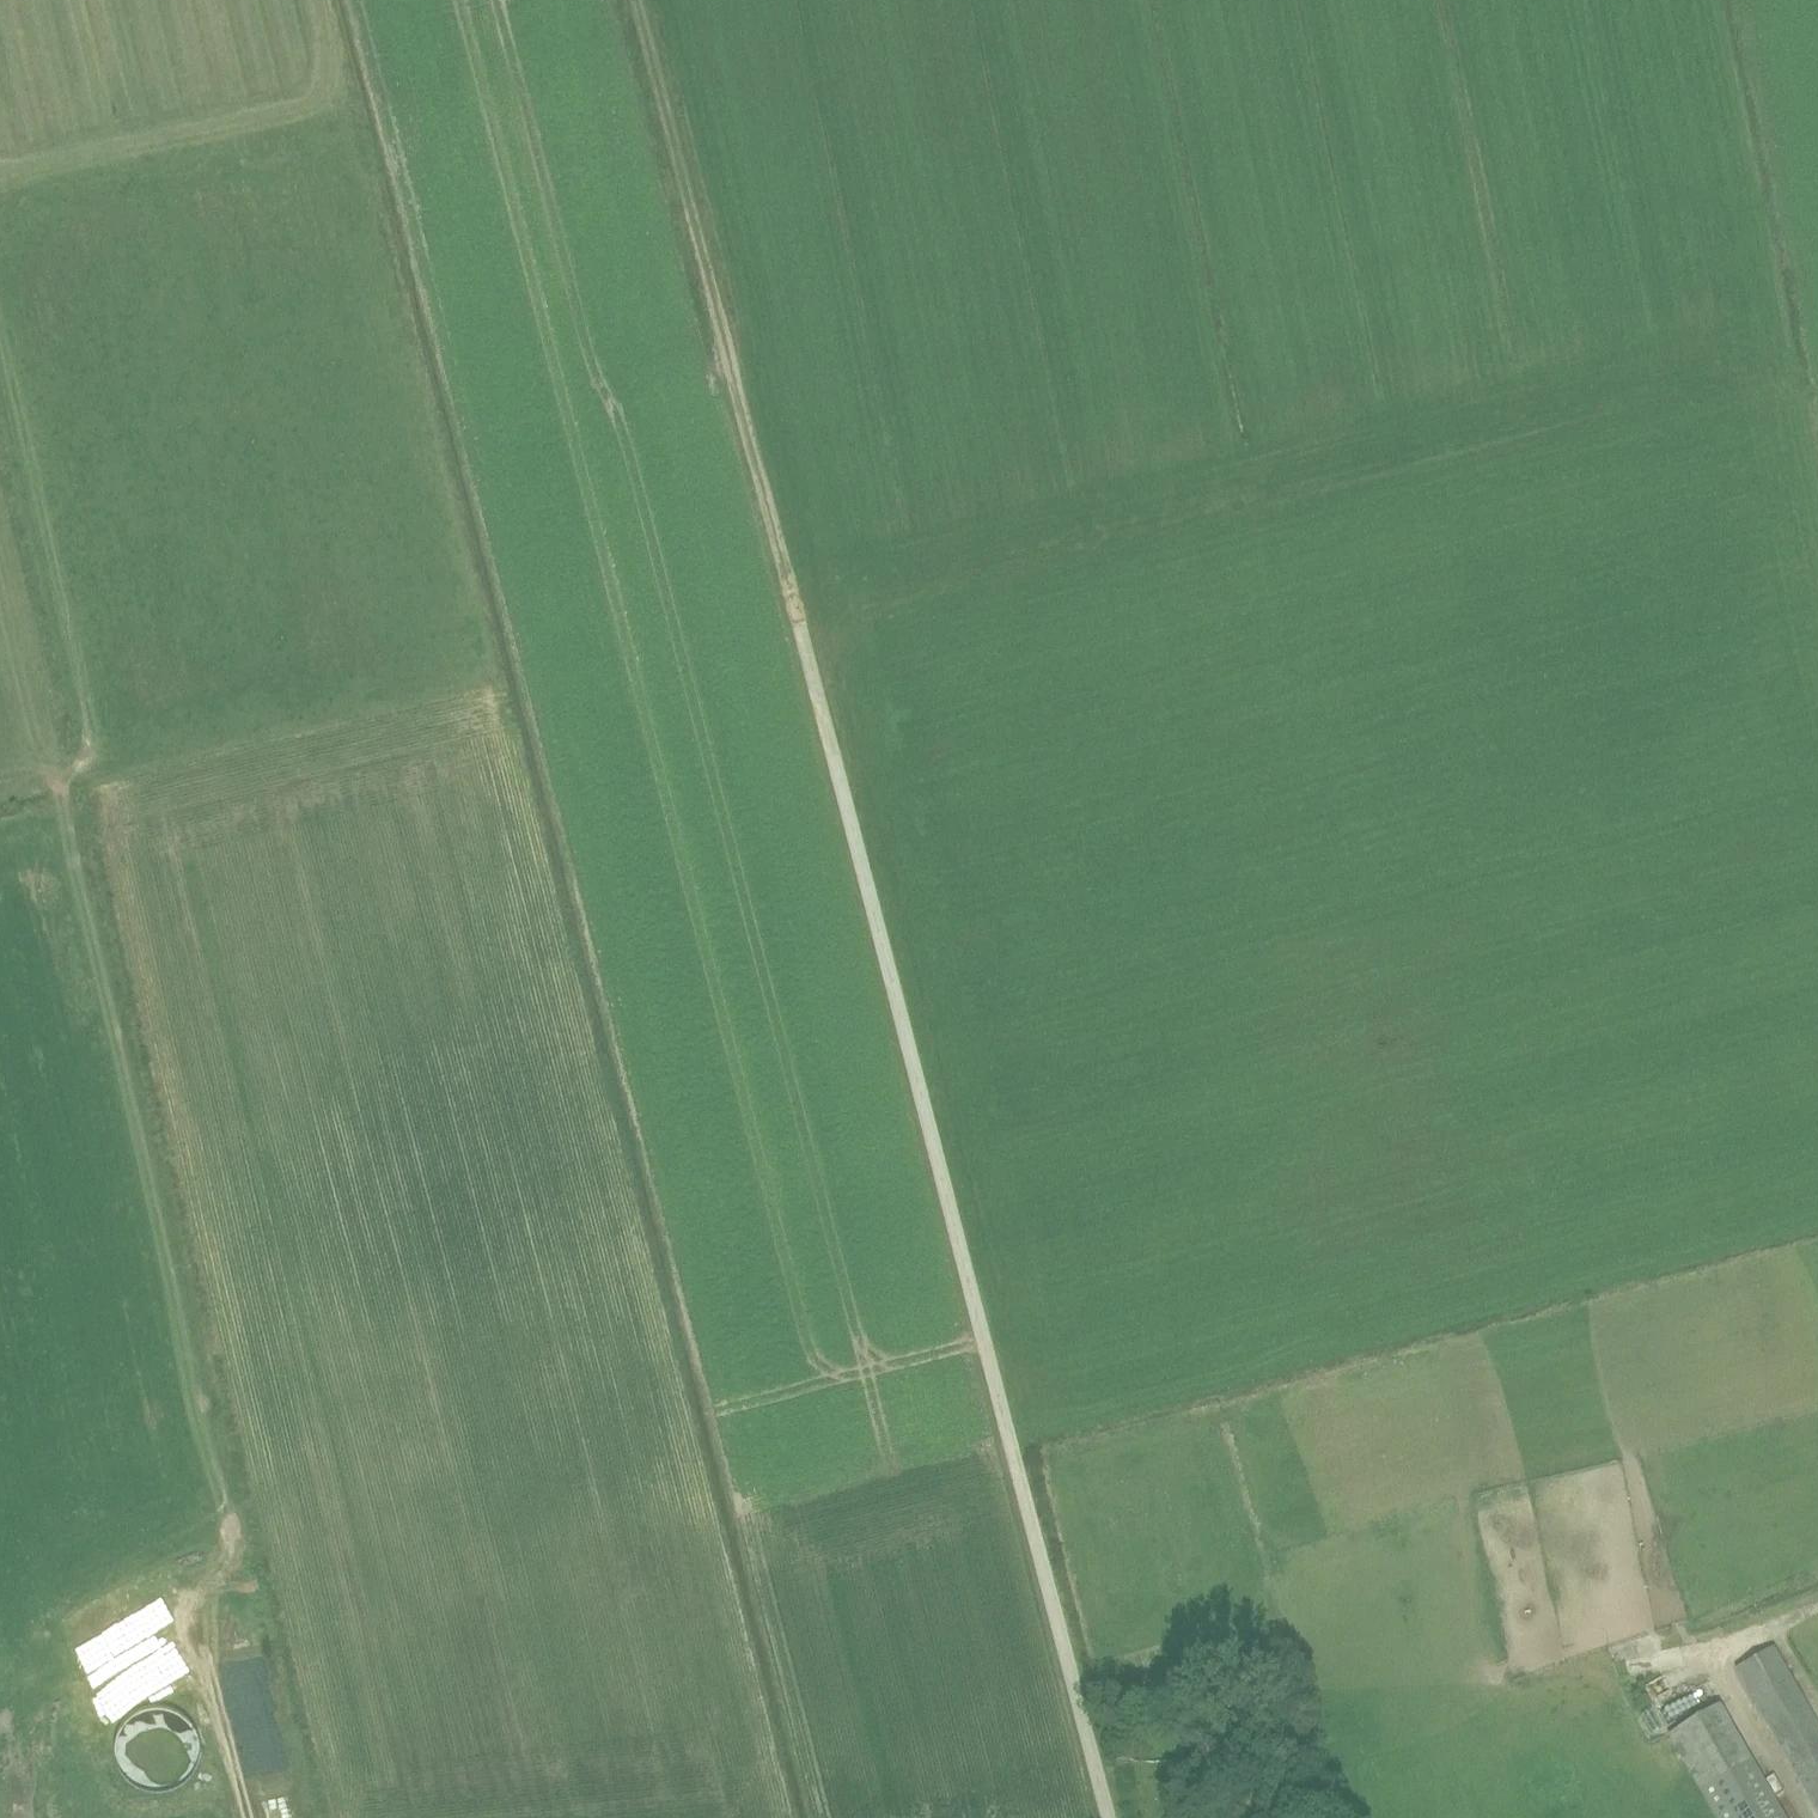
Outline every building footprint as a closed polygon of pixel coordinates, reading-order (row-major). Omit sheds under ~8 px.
[(1737,1669),(1817,1812),(1817,1726),(1774,1648),(1737,1669)] [(1751,1762),(1720,1706),(1670,1734),(1717,1817),(1783,1817),(1751,1762)] [(1633,1716),(1643,1733),(1655,1726),(1644,1709),(1633,1716)] [(1223,1776),(1215,1778),(1221,1802),(1229,1800),(1223,1776)] [(1212,1782),(1206,1784),(1211,1802),(1217,1800),(1212,1782)]
